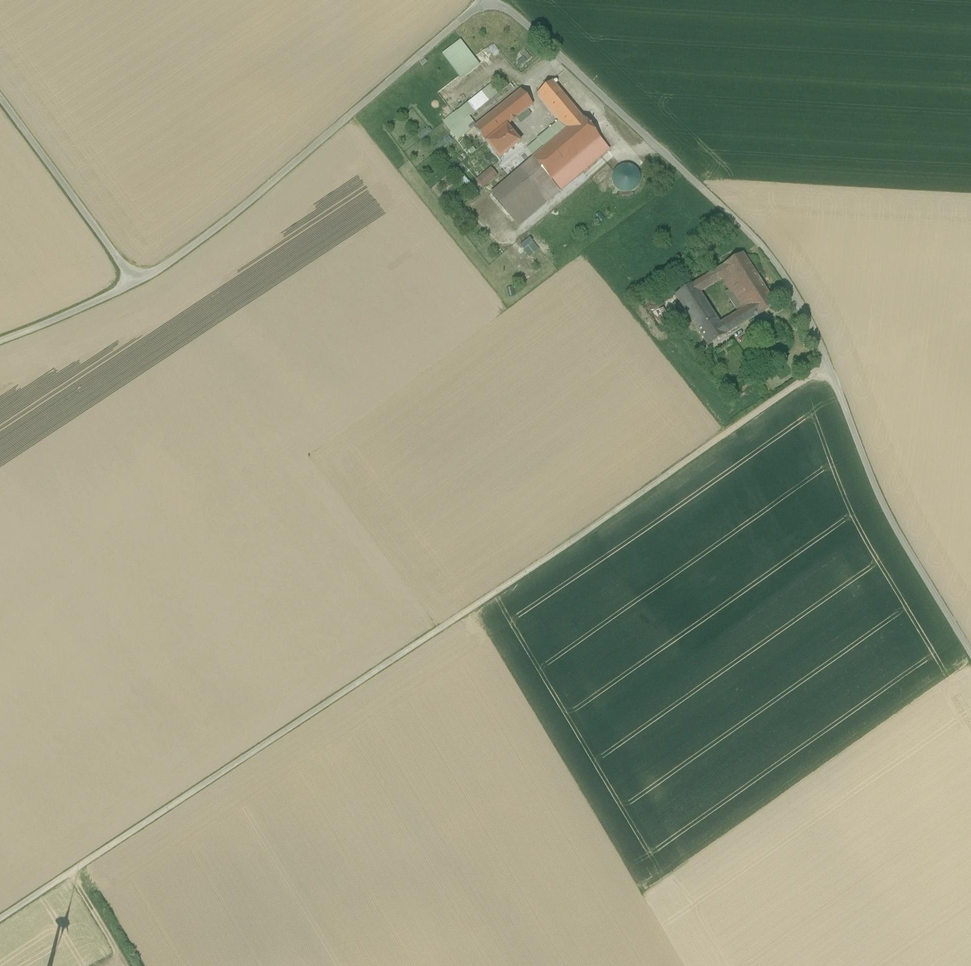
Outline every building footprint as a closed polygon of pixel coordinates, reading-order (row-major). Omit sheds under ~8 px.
[(442,53),(458,74),(476,60),(460,39),(442,53)] [(567,129),(580,117),(550,83),(537,94),(560,121),(567,129)] [(446,119),(454,129),(498,95),(490,86),(446,119)] [(473,127),(484,141),(506,125),(533,105),(521,90),(473,127)] [(532,160),(492,196),(520,226),(608,148),(580,117),(567,129),(532,160)] [(567,129),(560,121),(525,152),(532,160),(567,129)] [(506,125),(484,141),(498,158),(519,142),(506,125)] [(634,195),(640,172),(616,165),(609,188),(634,195)] [(478,182),(484,190),(499,177),(493,169),(478,182)] [(742,253),(724,264),(730,274),(750,306),(756,315),(773,304),(742,253)] [(724,264),(694,283),(700,293),(723,279),(730,274),(724,264)] [(750,306),(730,274),(723,279),(742,310),(750,306)] [(697,329),(716,317),(700,293),(694,283),(675,296),(697,329)] [(742,310),(720,324),(727,334),(756,315),(750,306),(742,310)] [(697,329),(708,346),(727,334),(720,324),(716,317),(697,329)]
